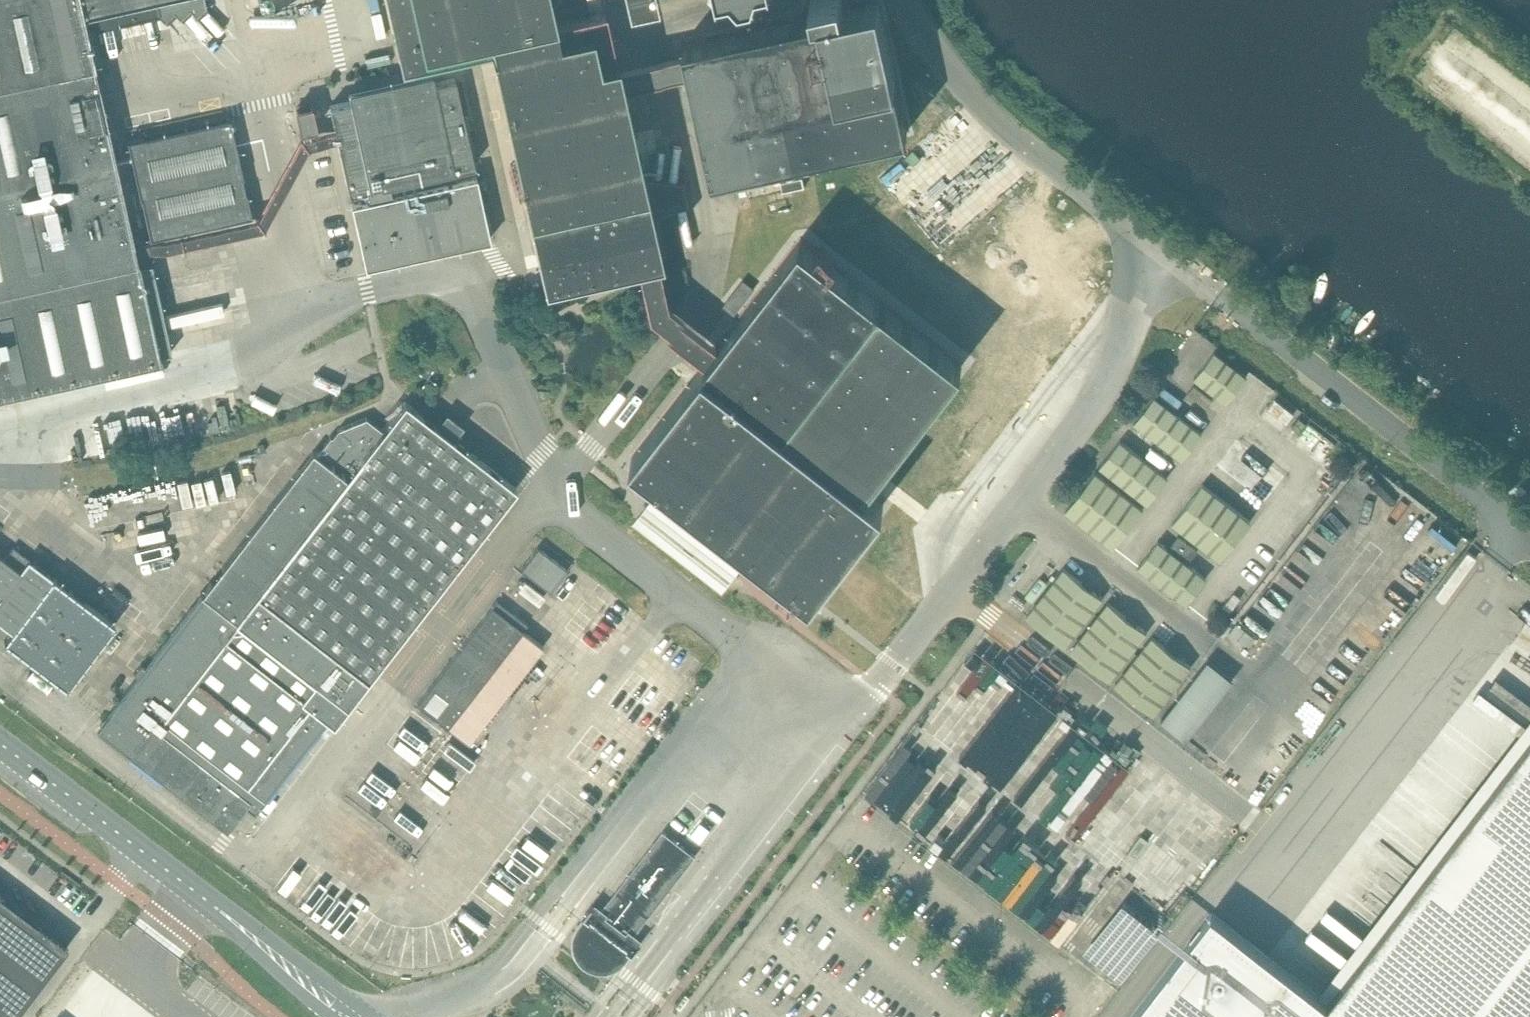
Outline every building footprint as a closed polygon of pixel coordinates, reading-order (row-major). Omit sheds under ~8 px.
[(160,359),(159,354),(140,265),(138,259),(137,255),(134,244),(86,27),(97,24),(97,26),(158,13),(164,20),(174,11),(180,17),(190,8),(196,15),(206,6),(204,0),(0,0),(0,394),(160,359)] [(400,62),(402,68),(464,54),(490,48),(541,279),(635,258),(655,253),(660,252),(653,224),(651,214),(672,209),(690,205),(685,182),(666,180),(643,176),(633,134),(631,126),(623,87),(633,85),(686,73),(690,73),(690,72),(685,52),(618,67),(618,66),(615,52),(597,56),(590,23),(557,31),(554,18),(554,16),(551,3),(550,0),(387,0),(400,62)] [(690,72),(690,73),(713,174),(908,130),(897,81),(879,0),(869,0),(842,6),(841,0),(811,0),(814,12),(683,41),(685,52),(690,72)] [(597,56),(615,52),(605,7),(554,18),(557,31),(590,23),(597,56)] [(455,78),(435,82),(330,105),(349,193),(358,191),(361,201),(351,203),(365,267),(490,239),(476,175),(456,180),(454,170),(474,165),(455,78)] [(230,117),(127,140),(149,238),(252,215),(230,117)] [(782,166),(781,171),(783,175),(786,178),(791,179),(795,177),(797,173),(797,168),(794,164),(790,163),(786,163),(782,166)] [(802,177),(781,181),(783,191),(805,187),(802,177)] [(801,237),(630,458),(811,594),(883,503),(867,490),(964,365),(801,237)] [(723,305),(734,314),(755,288),(743,279),(723,305)] [(1195,377),(1227,402),(1247,376),(1215,352),(1195,377)] [(1155,396),(1135,422),(1182,459),(1202,434),(1155,396)] [(100,725),(97,729),(225,827),(226,828),(245,804),(253,810),(256,806),(325,718),(331,722),(333,724),(347,707),(516,488),(455,440),(465,427),(447,414),(437,427),(406,402),(383,431),(367,419),(338,428),(332,436),(331,435),(324,443),(316,454),(313,451),(145,667),(141,664),(134,673),(138,676),(135,680),(125,692),(105,718),(100,725)] [(1268,502),(1290,473),(1240,436),(1218,465),(1268,502)] [(1120,440),(1100,466),(1148,503),(1168,478),(1120,440)] [(1066,510),(1114,547),(1143,509),(1096,472),(1066,510)] [(1250,521),(1202,484),(1173,523),(1220,560),(1250,521)] [(749,558),(660,489),(633,524),(722,593),(749,558)] [(1158,541),(1138,567),(1186,604),(1206,578),(1158,541)] [(12,631),(4,640),(66,688),(115,624),(13,546),(4,558),(0,555),(0,622),(12,631)] [(538,547),(521,569),(550,591),(566,570),(538,547)] [(1027,615),(1065,645),(1103,598),(1064,568),(1027,615)] [(527,624),(497,600),(417,703),(468,742),(543,646),(522,630),(527,624)] [(1071,650),(1110,680),(1147,632),(1108,602),(1071,650)] [(1115,684),(1154,714),(1191,666),(1153,636),(1115,684)] [(1164,716),(1192,737),(1237,675),(1209,654),(1164,716)] [(973,656),(973,677),(1013,677),(1013,656),(973,656)] [(1327,1001),(1212,912),(1131,1016),(1529,1016),(1529,738),(1327,1001)] [(577,935),(577,939),(576,941),(577,944),(577,948),(579,952),(581,956),(583,959),(586,962),(590,964),(594,966),(598,967),(602,968),(606,967),(610,966),(614,965),(617,963),(620,960),(623,958),(629,950),(633,953),(641,942),(633,936),(695,856),(661,831),(599,912),(591,905),(584,915),(588,918),(582,926),(580,929),(578,932),(577,935)] [(1034,915),(1058,941),(1084,916),(1075,906),(1091,891),(1077,876),(1034,915)] [(22,1006),(68,946),(1,895),(3,893),(0,891),(0,1016),(13,1016),(22,1006)]
